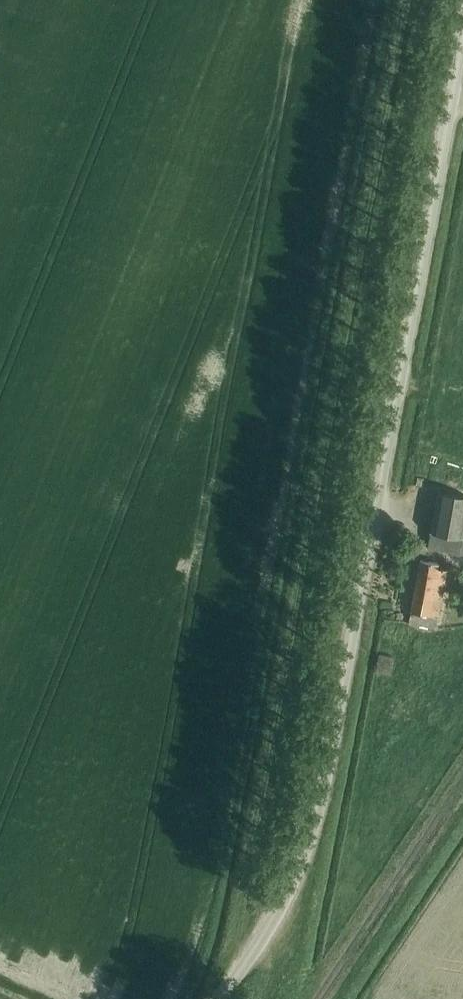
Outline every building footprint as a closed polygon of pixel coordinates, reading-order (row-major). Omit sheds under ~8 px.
[(462,533),(462,532),(462,495),(437,490),(427,547),(462,554),(462,533)] [(446,570),(442,569),(443,564),(420,560),(408,623),(436,628),(446,570)]
